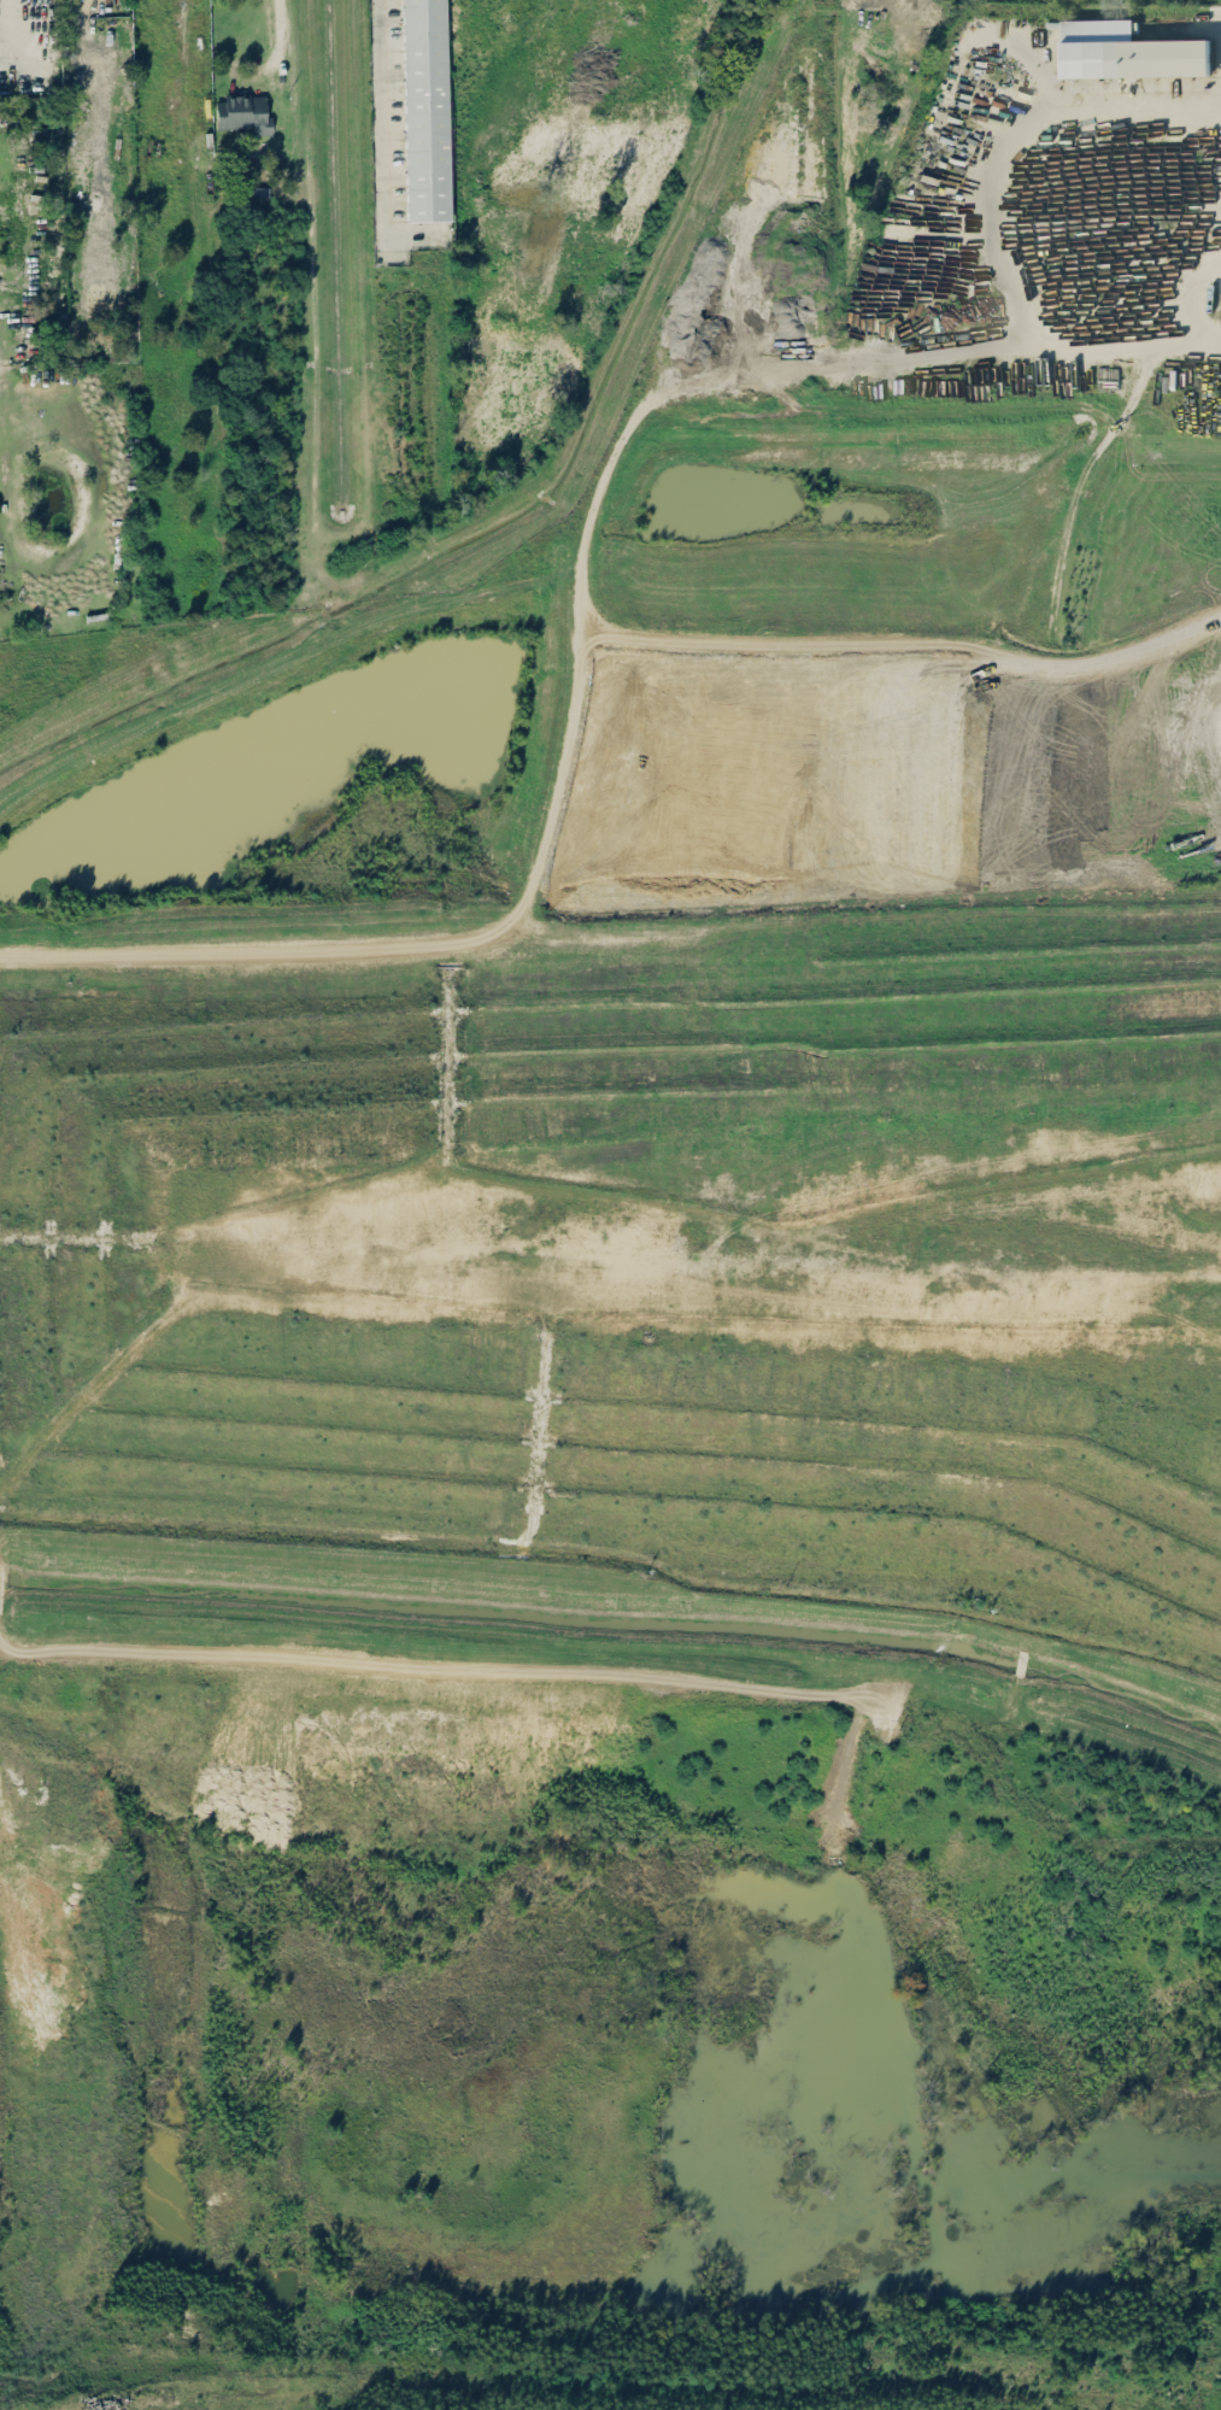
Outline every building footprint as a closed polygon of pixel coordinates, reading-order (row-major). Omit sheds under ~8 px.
[(407,221),(450,220),(446,0),(402,0),(407,221)] [(1062,77),(1209,75),(1209,38),(1133,39),(1132,18),(1061,19),(1062,77)] [(216,97),(216,129),(254,128),(254,134),(272,134),(272,115),(266,115),(266,96),(216,97)]
